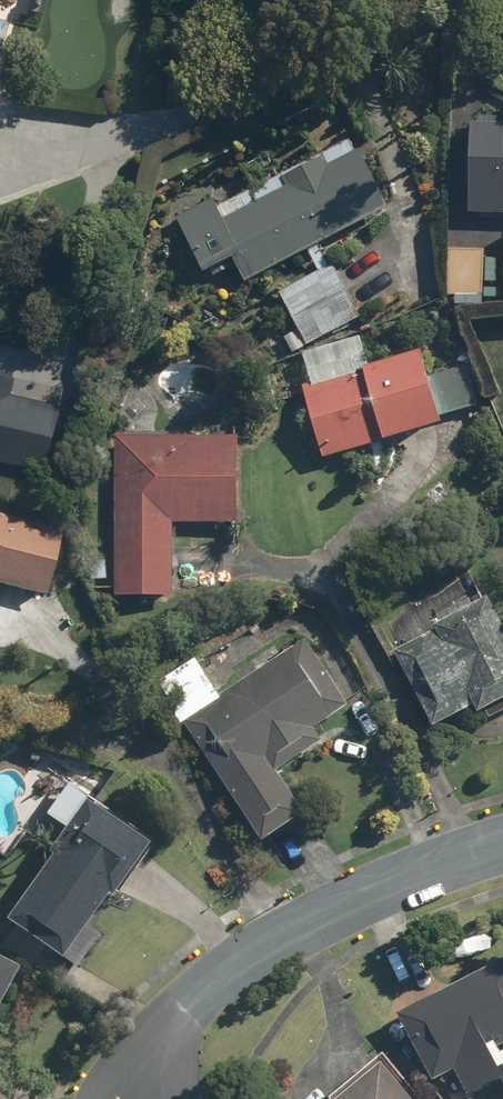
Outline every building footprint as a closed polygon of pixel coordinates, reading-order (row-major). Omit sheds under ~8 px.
[(471,213),(502,214),(502,123),(473,123),(471,213)] [(235,260),(248,283),(392,208),(361,150),(330,166),(325,156),(284,178),(289,187),(227,220),(215,198),(179,217),(209,274),(235,260)] [(485,296),(487,249),(451,248),(449,294),(485,296)] [(362,317),(334,263),(281,291),(309,345),(362,317)] [(370,363),(361,334),(308,351),(317,381),(300,387),(322,459),(480,409),(464,359),(429,370),(422,347),(370,363)] [(18,380),(0,376),(0,462),(51,473),(65,409),(14,398),(18,380)] [(118,435),(117,594),(175,594),(176,522),(240,522),(240,435),(118,435)] [(44,595),(60,531),(0,516),(0,584),(44,595)] [(490,596),(436,625),(438,628),(397,650),(437,725),(477,704),(482,712),(502,701),(502,619),(490,596)] [(266,841),(309,813),(280,770),(324,740),(316,728),(351,705),(306,639),(184,720),(266,841)] [(4,919),(58,957),(104,893),(107,895),(145,842),(83,799),(46,852),(50,855),(4,919)] [(18,967),(0,958),(0,1000),(18,967)] [(399,1012),(435,1080),(458,1068),(471,1093),(502,1077),(502,1048),(501,1045),(502,1044),(502,958),(399,1012)] [(386,1062),(340,1098),(416,1098),(386,1062)]
